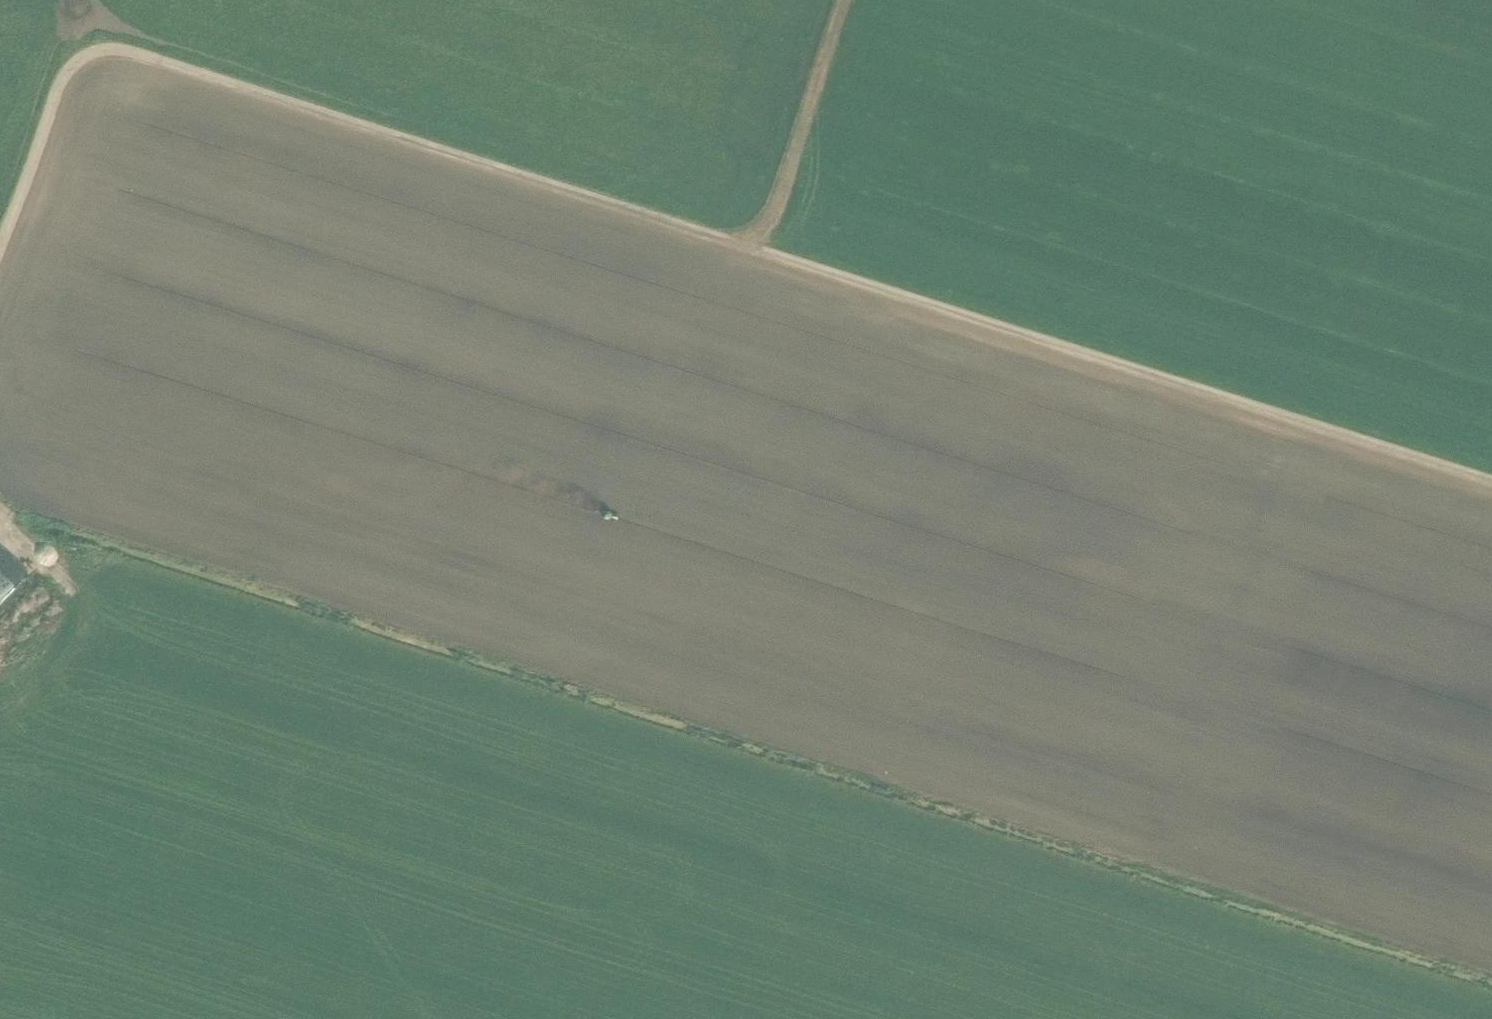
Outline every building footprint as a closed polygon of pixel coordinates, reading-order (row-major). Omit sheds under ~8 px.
[(8,534),(2,540),(0,538),(0,556),(23,578),(38,564),(8,534)]
